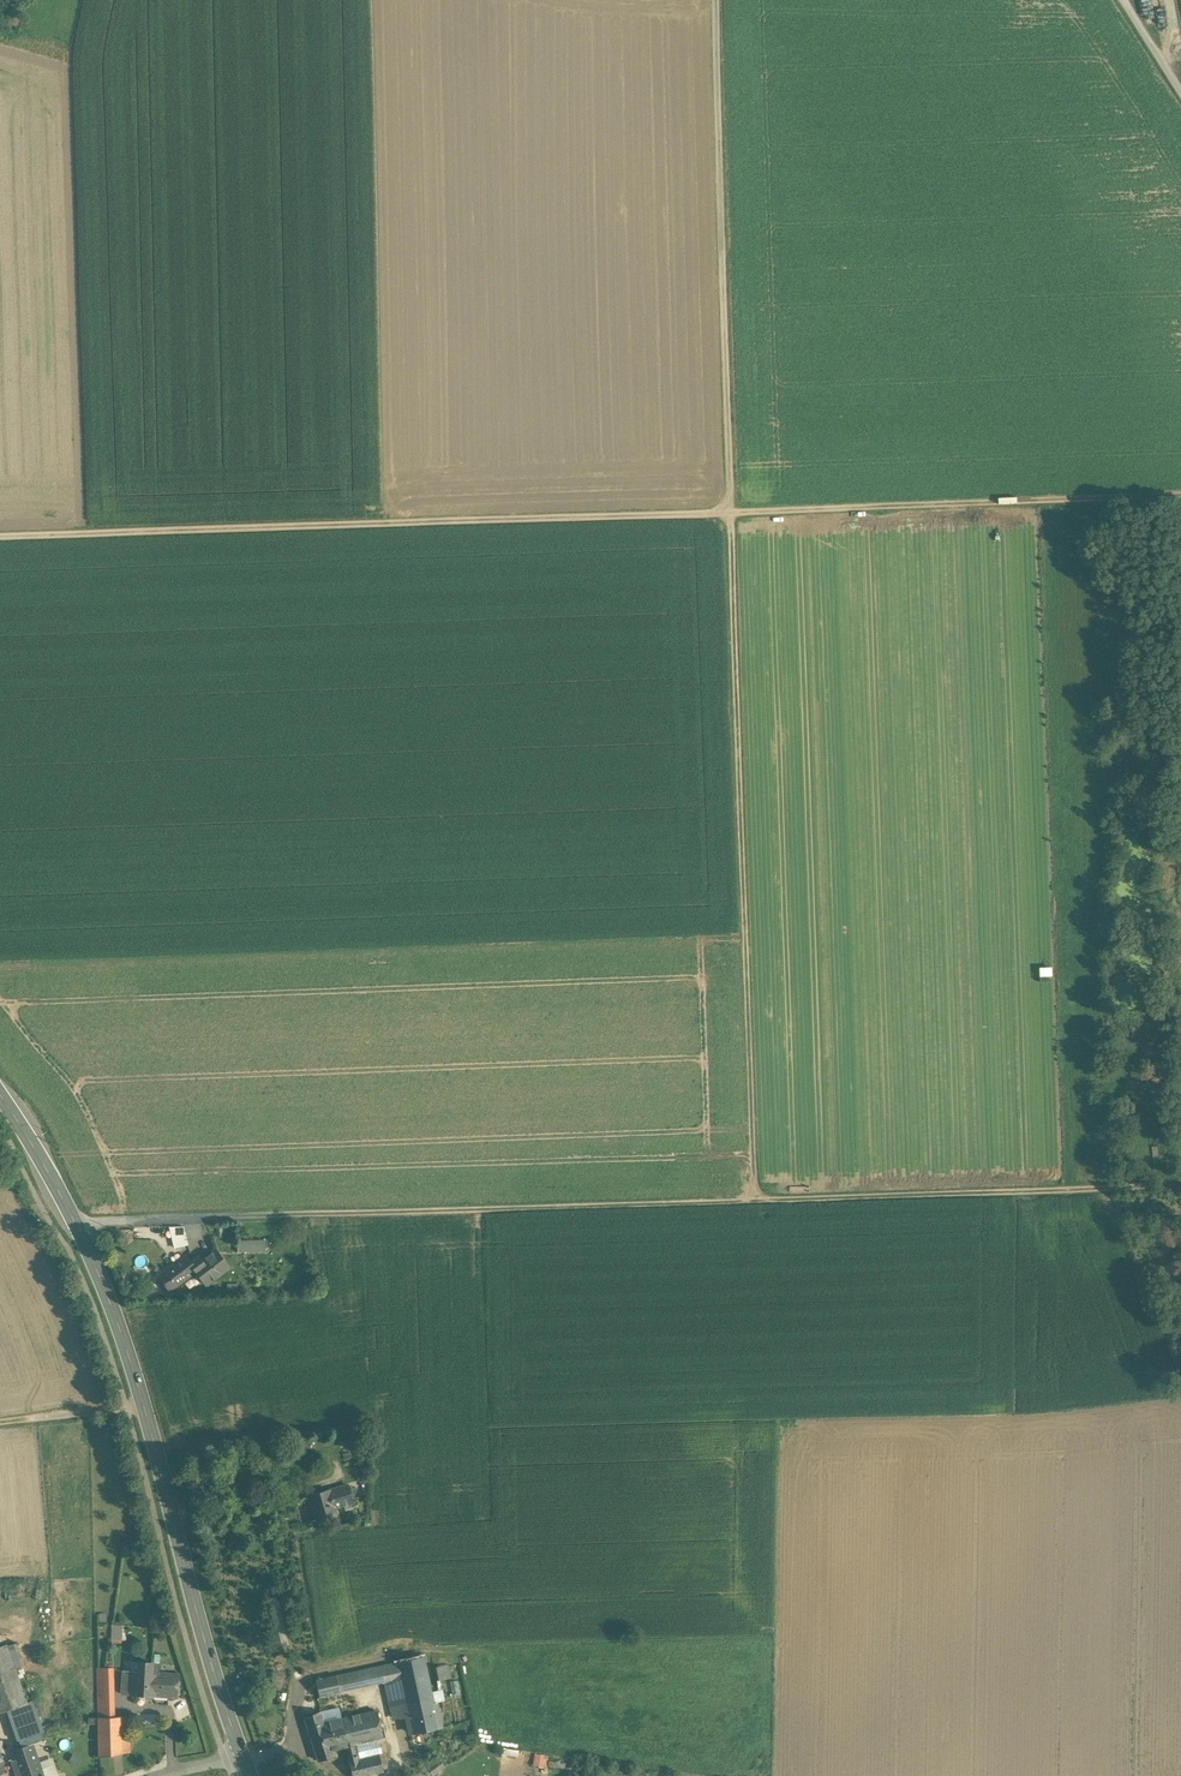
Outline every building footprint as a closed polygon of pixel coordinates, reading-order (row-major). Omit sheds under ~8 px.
[(183,1223),(168,1226),(172,1247),(188,1244),(183,1223)] [(265,1242),(237,1242),(237,1252),(265,1251),(265,1242)] [(216,1250),(201,1261),(198,1257),(191,1262),(197,1270),(196,1271),(206,1284),(228,1267),(216,1250)] [(186,1256),(159,1276),(170,1291),(184,1279),(184,1280),(196,1271),(197,1270),(191,1262),(186,1256)] [(347,1485),(328,1491),(333,1507),(352,1502),(347,1485)] [(328,1491),(311,1496),(318,1519),(335,1514),(333,1507),(328,1491)] [(122,1625),(112,1624),(111,1641),(121,1642),(122,1625)] [(0,1648),(0,1711),(26,1702),(14,1668),(24,1665),(16,1643),(6,1645),(0,1648)] [(424,1656),(396,1662),(409,1721),(411,1732),(439,1726),(424,1656)] [(159,1672),(152,1672),(153,1663),(140,1662),(132,1662),(131,1672),(132,1672),(131,1693),(131,1694),(146,1695),(146,1694),(153,1695),(153,1696),(178,1697),(179,1674),(159,1672)] [(396,1662),(336,1675),(340,1693),(385,1683),(394,1724),(409,1721),(396,1662)] [(449,1662),(435,1665),(437,1679),(452,1676),(449,1662)] [(113,1667),(96,1668),(97,1717),(114,1717),(113,1667)] [(131,1672),(123,1671),(122,1692),(131,1693),(132,1672),(131,1672)] [(336,1675),(316,1680),(319,1697),(340,1693),(336,1675)] [(26,1703),(11,1708),(17,1724),(32,1718),(26,1703)] [(320,1713),(323,1722),(340,1718),(338,1708),(320,1713)] [(374,1711),(340,1718),(348,1746),(355,1745),(383,1738),(377,1711),(374,1711)] [(340,1718),(323,1722),(320,1713),(305,1718),(318,1760),(333,1755),(332,1750),(346,1747),(348,1746),(340,1718)] [(114,1717),(97,1717),(98,1757),(130,1752),(129,1716),(114,1717)] [(17,1724),(16,1724),(24,1746),(32,1743),(32,1744),(40,1741),(32,1718),(17,1724)] [(409,1721),(394,1724),(397,1735),(411,1732),(409,1721)] [(12,1750),(16,1760),(11,1761),(17,1775),(43,1775),(32,1744),(32,1743),(24,1746),(12,1750)] [(348,1746),(346,1747),(349,1761),(358,1759),(355,1745),(348,1746)] [(534,1753),(534,1765),(549,1765),(550,1753),(534,1753)] [(349,1761),(353,1775),(365,1775),(383,1771),(379,1754),(358,1759),(349,1761)] [(433,1775),(445,1767),(438,1756),(426,1765),(433,1775)]
